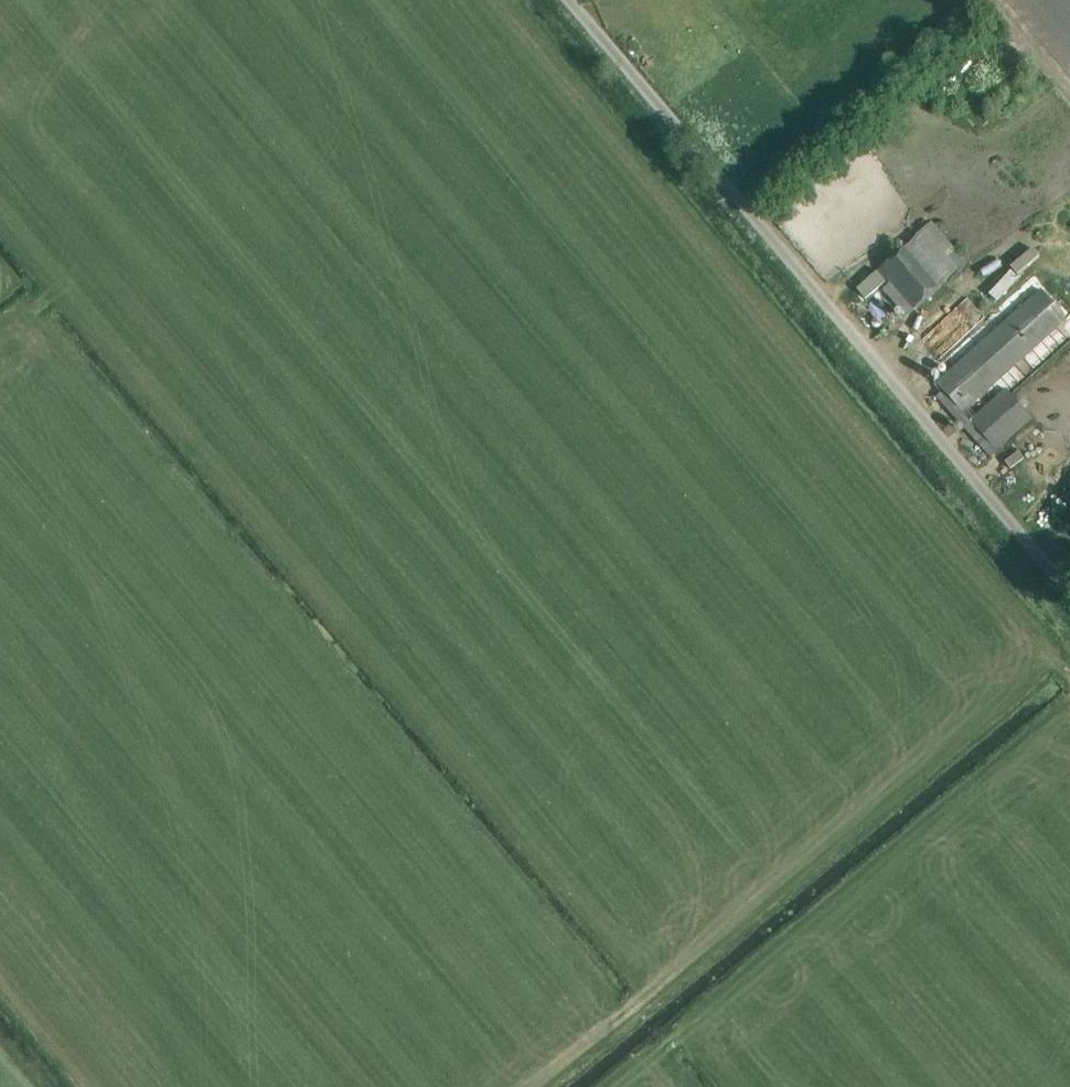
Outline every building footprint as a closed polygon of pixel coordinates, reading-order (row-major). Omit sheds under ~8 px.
[(908,245),(942,285),(965,265),(931,225),(908,245)] [(943,285),(942,285),(908,245),(878,271),(889,284),(912,311),(943,285)] [(904,319),(912,311),(889,284),(881,292),(904,319)] [(962,414),(1067,320),(1041,291),(936,384),(962,414)] [(996,452),(1032,420),(1005,390),(969,422),(996,452)]
